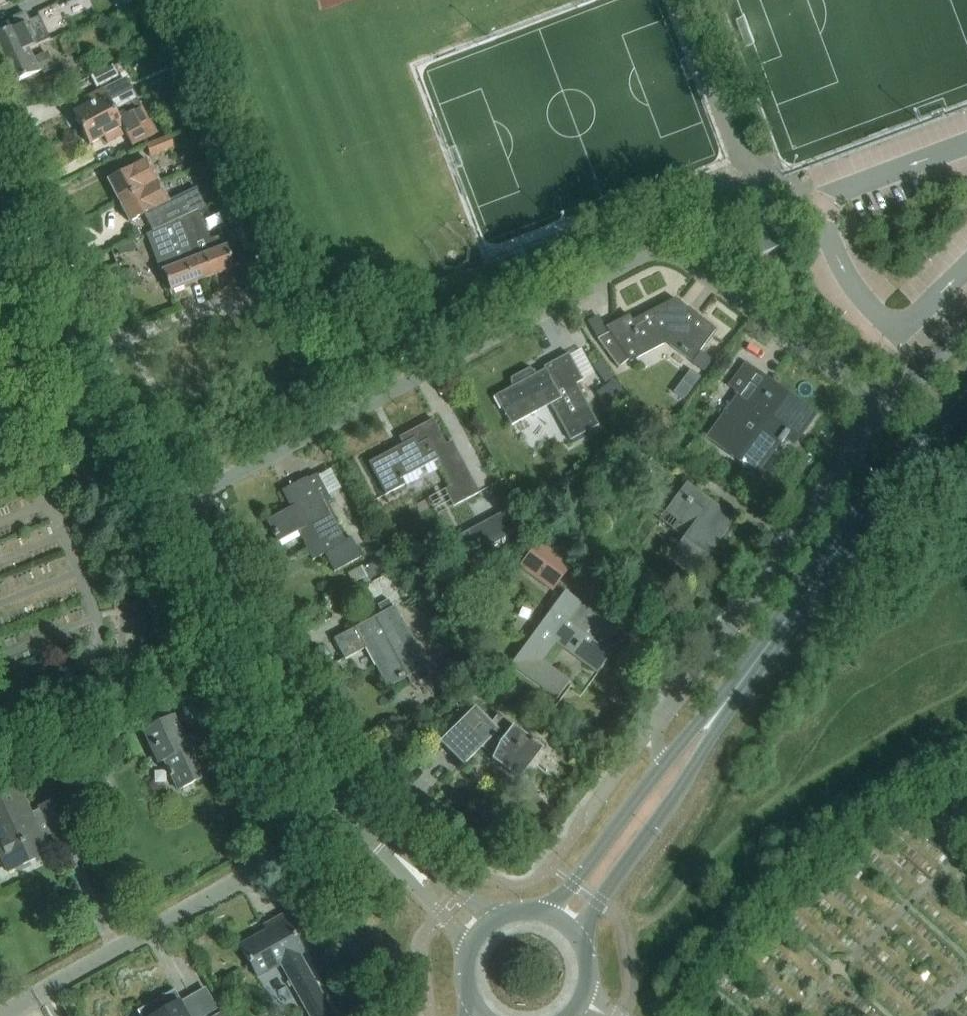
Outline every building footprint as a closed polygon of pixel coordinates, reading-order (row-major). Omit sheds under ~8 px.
[(28,50),(50,40),(39,17),(30,21),(27,13),(12,19),(16,27),(0,35),(0,63),(28,50)] [(40,74),(39,72),(52,67),(46,55),(33,61),(28,50),(0,63),(0,71),(8,87),(40,74)] [(112,66),(91,76),(97,88),(118,78),(112,66)] [(192,90),(188,80),(179,83),(183,93),(192,90)] [(93,104),(72,114),(81,131),(137,101),(132,92),(127,94),(120,82),(90,97),(93,104)] [(137,101),(81,131),(88,146),(110,135),(113,141),(125,135),(131,147),(154,135),(137,101)] [(169,138),(146,147),(151,159),(174,150),(169,138)] [(148,161),(107,182),(118,203),(149,187),(159,182),(148,161)] [(149,187),(118,203),(129,224),(145,216),(154,233),(205,206),(196,187),(169,201),(159,182),(149,187)] [(200,214),(179,222),(185,238),(193,260),(202,282),(234,270),(222,238),(210,242),(200,214)] [(778,216),(741,232),(753,260),(790,244),(778,216)] [(179,222),(148,236),(153,250),(155,250),(162,267),(160,268),(162,272),(170,294),(202,282),(193,260),(185,238),(179,222)] [(234,233),(242,255),(255,250),(247,228),(234,233)] [(134,243),(117,249),(120,256),(136,250),(134,243)] [(632,322),(628,317),(604,329),(608,334),(597,340),(615,368),(626,362),(628,364),(666,345),(690,363),(715,330),(675,300),(632,322)] [(510,379),(511,388),(495,397),(511,427),(550,406),(570,442),(598,427),(576,385),(596,375),(583,349),(570,356),(569,354),(543,368),(546,372),(538,376),(529,369),(510,379)] [(712,361),(700,352),(692,364),(704,373),(712,361)] [(729,386),(740,394),(755,375),(744,367),(739,373),(729,386)] [(746,406),(736,399),(706,439),(755,476),(778,444),(786,450),(813,415),(766,379),(746,406)] [(630,403),(613,382),(597,394),(614,416),(630,403)] [(413,441),(369,464),(386,497),(406,486),(403,480),(437,461),(451,487),(445,491),(454,508),(480,495),(452,443),(446,446),(433,421),(410,434),(413,441)] [(336,491),(345,487),(336,469),(327,474),(336,491)] [(290,488),(298,502),(290,506),(292,509),(268,522),(278,542),(297,532),(313,562),(324,555),(334,574),(361,559),(351,540),(345,543),(325,506),(331,503),(316,476),(308,481),(307,479),(290,488)] [(685,484),(664,513),(688,531),(666,563),(691,581),(736,520),(685,484)] [(495,518),(452,540),(462,561),(506,538),(495,518)] [(539,543),(518,572),(554,598),(575,569),(539,543)] [(383,559),(365,569),(372,582),(390,572),(383,559)] [(560,640),(573,649),(570,654),(573,657),(574,656),(599,673),(617,648),(609,642),(617,632),(564,593),(509,668),(556,702),(570,683),(556,673),(555,674),(540,663),(555,641),(558,643),(560,640)] [(406,676),(406,678),(425,668),(388,600),(378,606),(383,615),(374,620),(373,618),(333,640),(344,660),(368,647),(389,685),(406,676)] [(453,687),(469,666),(461,654),(440,667),(453,687)] [(475,707),(439,743),(462,767),(481,748),(520,778),(542,748),(498,715),(492,723),(475,707)] [(188,748),(174,716),(144,730),(159,763),(166,759),(171,770),(169,771),(171,776),(173,775),(179,789),(208,776),(194,745),(188,748)] [(418,731),(412,721),(404,727),(410,736),(418,731)] [(17,782),(0,790),(0,851),(9,870),(49,852),(43,839),(73,826),(60,798),(31,812),(17,782)] [(268,933),(241,947),(258,978),(282,965),(309,1015),(333,1015),(300,956),(306,953),(285,916),(265,927),(268,933)] [(139,1011),(142,1015),(204,1015),(197,1002),(185,1009),(175,991),(139,1011)]
